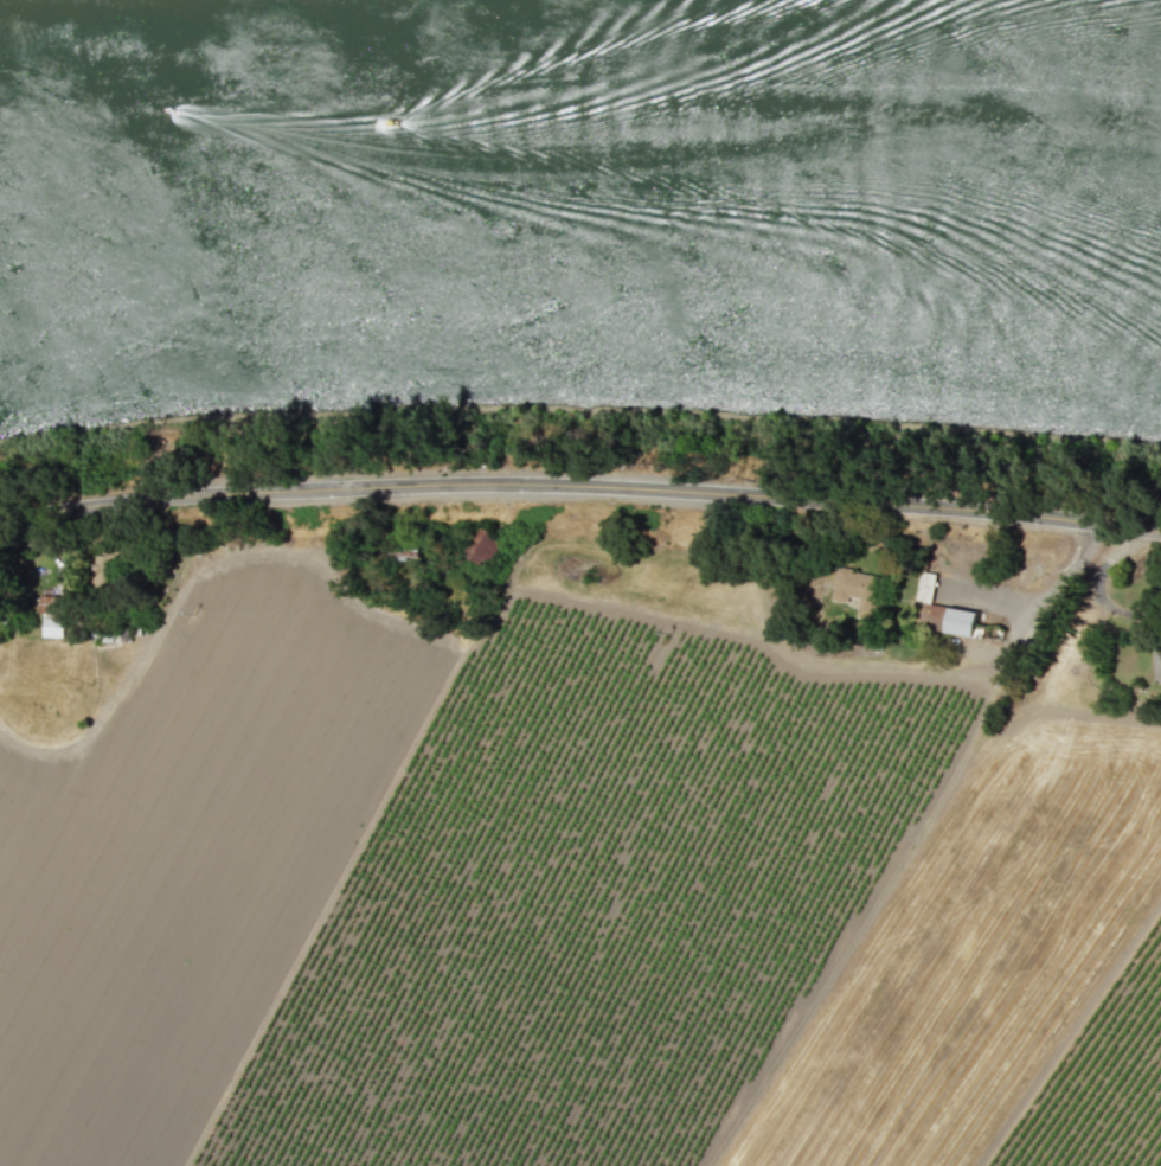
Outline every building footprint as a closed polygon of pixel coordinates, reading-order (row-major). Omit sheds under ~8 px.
[(490,567),(503,538),(478,526),(464,555),(490,567)] [(831,600),(847,602),(847,596),(858,598),(856,617),(872,619),(878,573),(835,568),(831,600)] [(977,613),(948,607),(943,631),(972,637),(977,613)]
